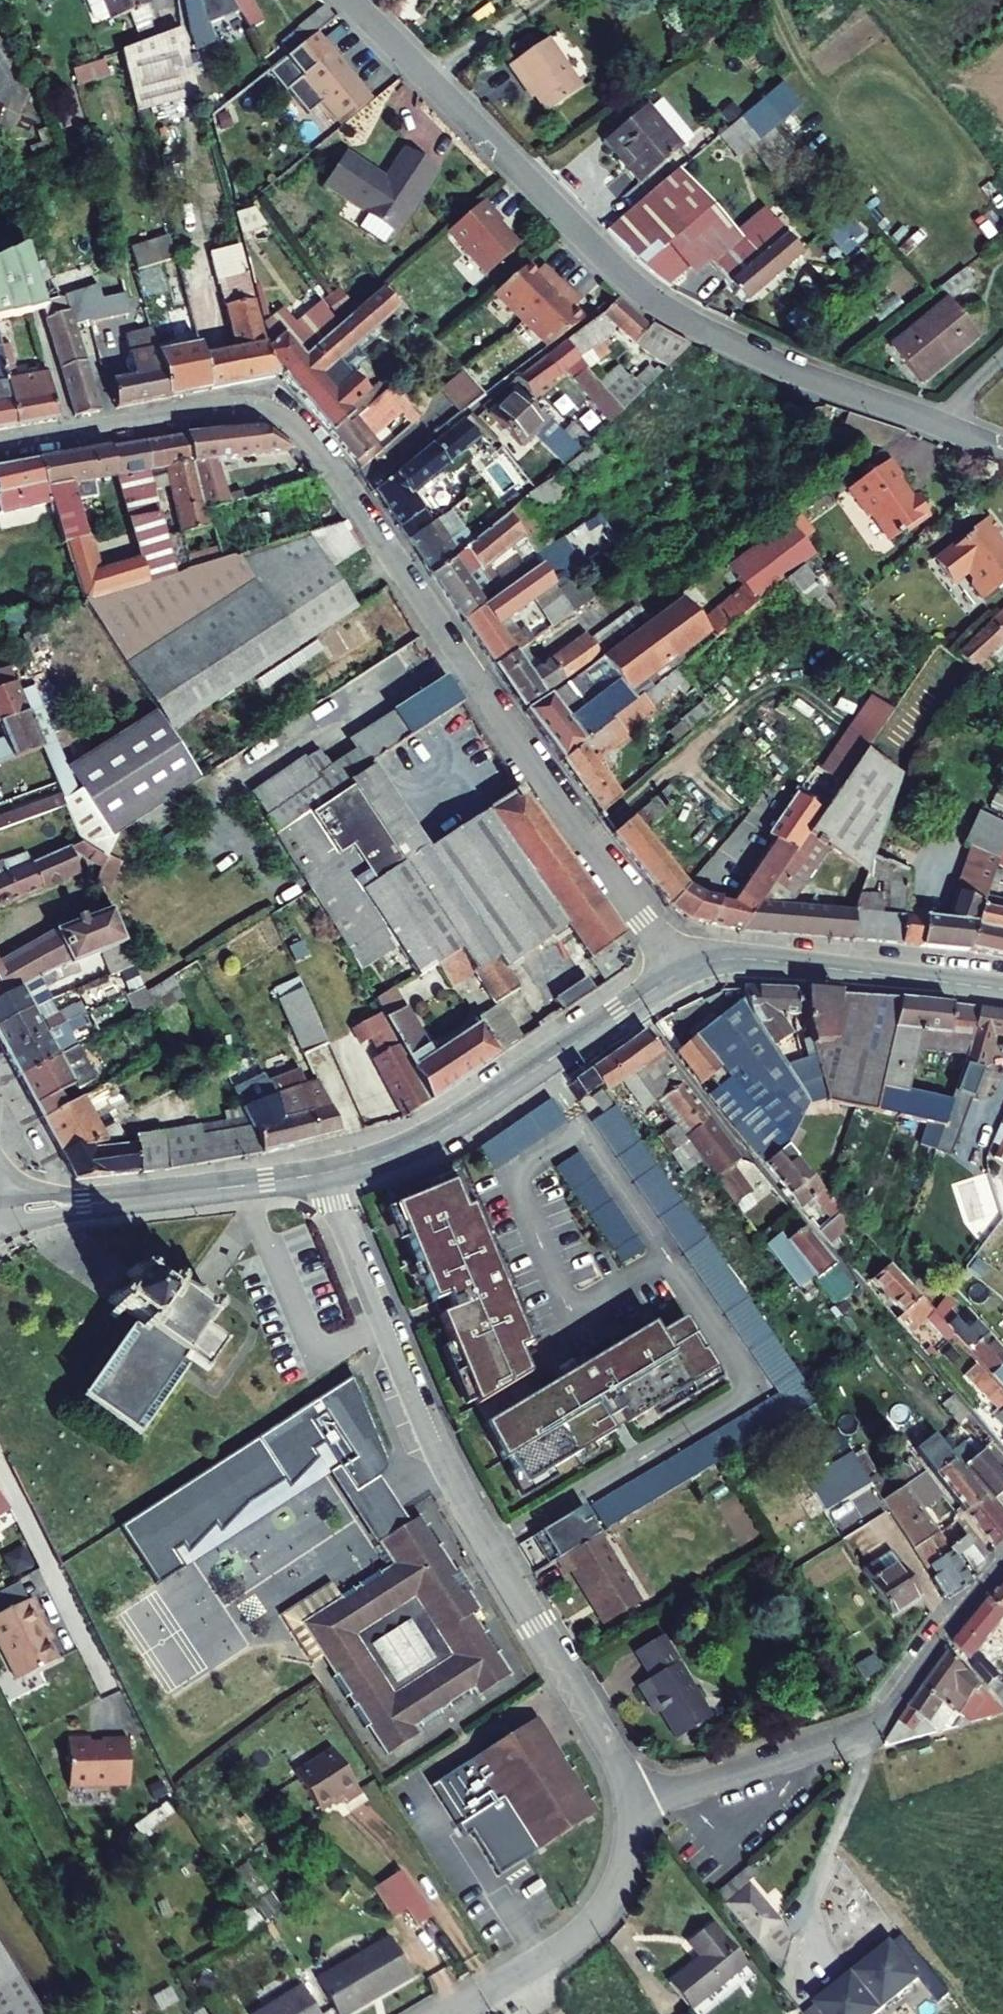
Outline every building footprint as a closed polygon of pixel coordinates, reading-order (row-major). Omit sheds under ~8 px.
[(150,5),(148,0),(87,0),(94,19),(101,22),(110,19),(111,20),(127,14),(148,6),(150,5)] [(207,26),(240,12),(233,0),(199,0),(207,26)] [(240,12),(249,30),(263,22),(251,0),(233,0),(240,12)] [(160,37),(148,6),(127,14),(139,45),(160,37)] [(335,18),(326,7),(298,28),(299,30),(307,41),(315,35),(335,18)] [(121,52),(136,110),(197,95),(180,29),(160,37),(139,45),(121,52)] [(307,41),(299,30),(281,44),(290,55),(307,41)] [(341,125),(371,100),(332,52),(330,54),(315,35),(307,41),(290,55),(271,69),(269,72),(285,92),(287,90),(307,115),(322,103),(341,125)] [(683,37),(669,40),(671,55),(686,52),(683,37)] [(531,94),(545,113),(581,89),(547,40),(508,66),(522,87),(527,84),(533,93),(531,94)] [(264,58),(271,69),(290,55),(281,44),(264,58)] [(109,76),(104,60),(72,70),(77,86),(109,76)] [(788,129),(794,136),(805,126),(793,113),(801,105),(781,83),(762,100),(781,121),(788,129)] [(772,128),(781,121),(762,100),(718,137),(727,147),(736,158),(749,147),(772,128)] [(679,150),(681,149),(668,133),(679,123),(660,101),(649,111),(645,107),(629,121),(617,131),(605,142),(641,183),(679,150)] [(735,107),(723,117),(728,124),(740,114),(735,107)] [(221,131),(233,128),(228,112),(216,115),(221,131)] [(629,121),(626,117),(614,127),(617,131),(629,121)] [(679,123),(668,133),(681,149),(687,143),(693,139),(679,123)] [(802,174),(816,162),(794,136),(788,129),(779,136),(772,128),(749,147),(770,172),(788,157),(802,174)] [(680,169),(689,179),(727,147),(718,137),(697,154),(689,161),(680,169)] [(697,154),(687,143),(681,149),(679,150),(689,161),(697,154)] [(412,156),(405,152),(386,181),(392,185),(412,156)] [(386,181),(347,155),(327,186),(396,233),(437,173),(412,156),(392,185),(386,181)] [(686,269),(692,276),(709,262),(738,237),(689,179),(680,169),(647,197),(680,235),(666,246),(686,269)] [(666,246),(680,235),(647,197),(606,231),(624,249),(642,266),(668,285),(686,269),(666,246)] [(484,200),(448,232),(486,275),(519,246),(500,223),(502,221),(484,200)] [(265,224),(254,208),(235,213),(241,233),(265,224)] [(766,213),(738,237),(709,262),(744,302),(800,254),(766,213)] [(858,230),(845,215),(826,231),(839,246),(858,230)] [(25,248),(19,233),(0,242),(0,258),(25,248)] [(175,259),(169,238),(131,249),(137,270),(175,259)] [(45,310),(35,274),(26,247),(25,248),(0,258),(0,320),(45,310)] [(266,350),(239,247),(210,254),(218,285),(219,284),(236,351),(201,357),(208,390),(273,378),(266,350)] [(536,272),(527,265),(493,294),(522,322),(560,284),(549,274),(543,280),(536,272)] [(543,280),(549,274),(542,266),(536,272),(543,280)] [(89,322),(129,313),(125,295),(101,300),(98,286),(59,298),(51,269),(35,274),(45,310),(48,319),(45,320),(75,416),(99,412),(73,326),(88,321),(89,322)] [(890,347),(918,382),(977,334),(949,301),(972,283),(962,270),(939,288),(948,299),(890,347)] [(200,276),(181,281),(184,291),(202,286),(200,276)] [(572,295),(560,284),(522,322),(547,347),(584,320),(573,309),(565,302),(572,295)] [(401,314),(407,309),(386,285),(381,290),(400,312),(401,314)] [(382,378),(365,393),(346,374),(364,359),(359,353),(354,348),(377,327),(387,320),(389,322),(400,312),(381,290),(338,327),(282,376),(332,434),(353,415),(355,419),(390,388),(382,378)] [(351,306),(340,290),(324,300),(336,316),(351,306)] [(165,305),(161,292),(141,298),(145,311),(165,305)] [(572,295),(565,302),(573,309),(579,303),(572,295)] [(172,311),(188,307),(186,297),(170,301),(172,311)] [(650,328),(617,298),(602,315),(635,344),(650,328)] [(282,312),(264,324),(270,347),(266,350),(273,378),(282,376),(338,327),(321,303),(293,327),(282,312)] [(167,313),(165,305),(145,311),(144,311),(151,330),(151,331),(161,327),(158,315),(167,313)] [(599,318),(565,343),(587,369),(609,353),(601,342),(612,333),(599,318)] [(662,330),(653,325),(650,328),(635,344),(647,353),(662,330)] [(354,348),(359,353),(382,333),(377,327),(354,348)] [(133,379),(111,383),(115,409),(167,399),(157,354),(155,345),(151,331),(151,330),(125,336),(129,357),(126,362),(128,370),(132,374),(133,379)] [(690,346),(662,330),(647,353),(667,367),(690,346)] [(96,349),(106,347),(103,335),(93,338),(96,349)] [(198,345),(196,336),(155,345),(157,354),(198,345)] [(587,369),(565,343),(518,378),(531,396),(565,370),(601,415),(615,404),(597,382),(587,369)] [(46,371),(16,377),(8,345),(0,347),(0,350),(1,356),(16,427),(56,420),(46,371)] [(201,357),(198,345),(157,354),(167,399),(208,390),(201,357)] [(111,366),(106,347),(96,349),(100,368),(111,366)] [(16,427),(1,356),(0,357),(0,430),(16,427)] [(624,378),(615,369),(597,382),(615,404),(621,412),(663,372),(657,367),(654,370),(648,365),(634,381),(632,378),(624,378)] [(481,392),(462,370),(441,389),(460,411),(481,392)] [(421,417),(392,387),(390,388),(355,419),(353,415),(332,434),(360,469),(381,451),(370,437),(401,412),(412,424),(421,417)] [(563,451),(572,442),(562,432),(561,433),(517,387),(489,415),(521,447),(540,428),(563,451)] [(621,412),(615,404),(601,415),(609,424),(621,412)] [(395,475),(374,490),(408,540),(431,524),(416,502),(411,495),(465,452),(463,451),(481,437),(463,420),(395,475)] [(580,450),(590,440),(571,422),(562,432),(572,442),(580,450)] [(217,462),(289,452),(268,434),(258,429),(185,437),(205,512),(244,501),(241,492),(226,497),(217,462)] [(174,514),(170,515),(176,536),(184,534),(210,527),(205,512),(185,437),(145,443),(154,491),(167,487),(174,514)] [(571,457),(580,450),(572,442),(563,451),(571,457)] [(128,522),(160,516),(154,491),(145,443),(109,449),(116,478),(128,522)] [(578,480),(603,459),(592,446),(567,466),(578,480)] [(534,490),(501,447),(494,452),(526,497),(534,490)] [(160,516),(128,522),(138,556),(94,569),(75,501),(97,497),(93,481),(116,478),(109,449),(37,461),(52,518),(60,546),(64,544),(83,605),(86,604),(175,576),(160,516)] [(470,459),(465,452),(411,495),(416,502),(470,459)] [(52,518),(37,461),(0,468),(0,515),(34,507),(37,521),(52,518)] [(901,478),(889,461),(848,489),(867,517),(873,518),(889,541),(904,530),(906,533),(929,517),(915,497),(911,500),(898,481),(901,478)] [(567,496),(556,479),(523,500),(534,518),(567,496)] [(516,494),(502,506),(507,514),(522,500),(516,494)] [(548,545),(551,544),(534,518),(523,500),(523,499),(522,500),(507,514),(508,515),(533,555),(548,545)] [(37,521),(34,507),(0,515),(0,529),(37,521)] [(464,529),(450,510),(435,521),(449,540),(464,529)] [(175,576),(193,570),(189,555),(184,534),(176,536),(170,515),(160,516),(175,576)] [(533,555),(508,515),(472,543),(464,549),(493,587),(498,583),(487,567),(512,547),(524,564),(499,582),(505,592),(541,567),(533,555)] [(813,533),(799,517),(789,525),(803,541),(813,533)] [(987,518),(968,533),(970,536),(938,561),(937,567),(948,580),(954,581),(965,573),(971,580),(971,586),(981,600),(1002,583),(1002,553),(999,549),(1002,547),(994,537),(1000,534),(987,518)] [(449,540),(435,521),(431,524),(408,540),(463,622),(485,606),(481,600),(495,589),(493,587),(464,549),(472,543),(464,529),(449,540)] [(329,568),(362,546),(347,522),(307,535),(329,568)] [(727,568),(742,587),(699,622),(714,640),(783,583),(820,629),(839,615),(802,567),(816,557),(803,541),(789,525),(788,523),(727,568)] [(297,648),(356,610),(329,568),(307,535),(236,556),(297,648)] [(570,614),(556,592),(572,580),(548,545),(533,555),(541,567),(505,592),(500,596),(485,606),(463,622),(494,667),(522,648),(527,645),(509,618),(534,601),(551,627),(570,614)] [(221,561),(216,547),(189,555),(193,570),(221,561)] [(155,711),(169,732),(297,648),(236,556),(221,561),(193,570),(175,576),(86,604),(155,711)] [(572,580),(556,592),(570,614),(590,600),(574,577),(573,578),(574,579),(572,580)] [(500,596),(505,592),(499,582),(498,583),(493,587),(495,589),(500,596)] [(699,622),(682,600),(525,712),(561,762),(612,723),(612,722),(677,669),(714,640),(699,622)] [(619,640),(647,618),(638,606),(609,626),(619,640)] [(26,622),(21,609),(0,616),(5,630),(8,629),(7,629),(26,622)] [(989,624),(1002,639),(1002,610),(989,624)] [(1002,643),(1002,639),(989,624),(956,653),(973,671),(1002,643)] [(522,708),(619,640),(609,626),(590,640),(586,635),(537,670),(522,648),(494,667),(522,708)] [(10,636),(0,639),(0,670),(9,668),(22,665),(10,636)] [(384,659),(392,673),(421,657),(414,643),(384,659)] [(19,694),(9,668),(0,670),(0,723),(27,715),(19,694)] [(686,680),(677,669),(612,722),(612,723),(561,762),(601,815),(620,798),(609,783),(613,780),(606,770),(614,763),(606,753),(655,715),(651,709),(676,688),(686,680)] [(407,738),(460,704),(444,680),(424,693),(391,714),(407,738)] [(683,697),(694,689),(686,680),(676,688),(683,697)] [(0,723),(0,728),(5,740),(0,742),(0,763),(41,749),(60,795),(63,801),(75,792),(32,689),(19,694),(27,715),(0,723)] [(701,698),(694,689),(683,697),(691,706),(701,698)] [(884,724),(893,711),(870,695),(861,709),(884,724)] [(692,735),(716,715),(704,701),(680,721),(681,722),(692,735)] [(875,736),(884,724),(861,709),(853,721),(875,736)] [(179,793),(200,780),(169,733),(169,732),(155,711),(67,767),(81,790),(115,840),(118,833),(134,823),(179,793)] [(407,738),(391,714),(350,740),(356,750),(367,763),(407,738)] [(867,748),(875,736),(853,721),(845,733),(867,748)] [(692,735),(681,722),(675,727),(685,740),(692,735)] [(865,751),(867,748),(845,733),(836,746),(858,761),(865,751)] [(858,761),(836,746),(828,758),(850,773),(858,761)] [(339,931),(360,971),(383,955),(392,969),(406,959),(419,978),(437,965),(450,988),(473,973),(495,1004),(498,1002),(519,988),(506,969),(554,935),(560,943),(572,934),(603,979),(617,969),(611,959),(629,947),(518,791),(427,848),(370,769),(367,763),(356,750),(330,769),(316,777),(319,782),(317,783),(266,818),(264,819),(338,932),(339,931)] [(873,857),(901,776),(865,751),(858,761),(850,773),(841,786),(822,814),(790,859),(741,931),(832,938),(834,911),(788,907),(828,849),(867,874),(873,857)] [(319,752),(304,762),(317,783),(319,782),(316,777),(330,769),(319,752)] [(841,786),(850,773),(828,758),(819,771),(841,786)] [(317,783),(304,762),(252,797),(266,818),(317,783)] [(670,908),(687,888),(643,832),(681,798),(669,786),(613,835),(670,908)] [(106,859),(115,840),(81,790),(63,802),(65,806),(81,843),(68,849),(70,852),(100,872),(106,859)] [(990,807),(1002,814),(1002,795),(998,792),(990,807)] [(179,793),(134,823),(144,840),(190,810),(179,793)] [(65,806),(63,802),(63,801),(60,795),(0,817),(0,829),(65,806)] [(790,859),(822,814),(796,796),(767,837),(773,841),(770,846),(790,859)] [(946,921),(924,918),(921,946),(968,951),(981,908),(985,898),(996,865),(997,861),(1002,849),(1002,827),(979,815),(965,845),(972,849),(946,921)] [(704,897),(689,920),(741,931),(790,859),(770,846),(731,904),(704,897)] [(0,907),(1,908),(2,909),(3,909),(5,909),(6,909),(7,908),(8,907),(8,905),(8,904),(79,874),(70,852),(68,849),(30,865),(0,878),(0,907)] [(30,865),(26,854),(0,864),(0,878),(30,865)] [(867,874),(854,913),(851,940),(901,943),(905,916),(907,872),(873,857),(867,874)] [(97,879),(105,899),(120,866),(106,859),(100,872),(97,879)] [(670,908),(689,920),(704,897),(687,888),(670,908)] [(985,898),(981,908),(968,951),(1002,959),(1002,903),(985,898)] [(834,911),(832,938),(851,940),(854,913),(834,911)] [(124,944),(110,912),(54,934),(69,965),(76,963),(102,952),(124,944)] [(921,946),(924,918),(905,916),(901,943),(921,946)] [(54,934),(0,964),(0,1001),(50,973),(69,965),(54,934)] [(133,967),(124,944),(102,952),(111,975),(133,967)] [(630,967),(633,953),(624,952),(619,954),(617,960),(620,965),(630,967)] [(200,971),(195,962),(171,976),(176,986),(200,971)] [(76,963),(69,965),(50,973),(0,1001),(0,1026),(31,1010),(51,999),(44,987),(61,981),(80,973),(76,963)] [(176,986),(171,976),(144,994),(151,1010),(154,1014),(182,997),(176,986)] [(279,1000),(302,989),(303,989),(298,978),(274,988),(279,1000)] [(585,978),(554,999),(563,1012),(594,991),(585,978)] [(67,993),(61,981),(44,987),(51,999),(67,993)] [(144,994),(142,989),(126,996),(136,1018),(151,1010),(144,994)] [(302,1056),(327,1045),(302,989),(279,1000),(278,1000),(302,1056)] [(394,990),(375,1001),(382,1013),(396,1037),(395,1038),(414,1070),(412,1071),(431,1101),(498,1055),(479,1026),(433,1057),(394,990)] [(780,1016),(806,1017),(805,992),(742,990),(752,1015),(753,1018),(768,1039),(771,1045),(791,1033),(780,1016)] [(834,1104),(859,996),(805,992),(806,1017),(806,1024),(819,1074),(826,1100),(826,1103),(834,1104)] [(916,1050),(967,1055),(979,1009),(899,999),(859,996),(834,1104),(877,1113),(927,1125),(920,1146),(934,1151),(950,1103),(907,1093),(916,1050)] [(479,1026),(498,1055),(523,1039),(498,1002),(495,1004),(473,1017),(479,1026)] [(31,1010),(0,1026),(0,1044),(6,1055),(79,1016),(73,1004),(38,1022),(31,1010)] [(979,1009),(967,1055),(954,1093),(970,1099),(981,1070),(991,1037),(1002,1038),(1002,1012),(979,1009)] [(404,1118),(431,1101),(412,1071),(414,1070),(395,1038),(396,1037),(382,1013),(352,1029),(360,1045),(371,1039),(379,1056),(373,1059),(404,1118)] [(85,1026),(79,1016),(6,1055),(18,1078),(76,1047),(69,1035),(85,1026)] [(723,1075),(768,1039),(753,1018),(731,1036),(718,1019),(694,1037),(723,1075)] [(656,1102),(681,1083),(645,1032),(589,1071),(605,1093),(620,1082),(620,1081),(642,1111),(656,1102)] [(765,1165),(786,1147),(808,1105),(809,1105),(804,1093),(795,1081),(771,1045),(768,1039),(723,1075),(694,1037),(675,1054),(700,1085),(710,1077),(743,1119),(734,1128),(765,1165)] [(42,1121),(80,1100),(75,1091),(94,1081),(76,1047),(18,1078),(42,1121)] [(293,1146),(340,1135),(315,1079),(303,1083),(299,1072),(301,1071),(291,1048),(274,1055),(289,1092),(275,1096),(282,1123),(287,1122),(293,1146)] [(282,1123),(275,1096),(254,1104),(234,1063),(221,1070),(241,1108),(251,1130),(255,1130),(261,1155),(293,1146),(287,1122),(282,1123)] [(587,1073),(572,1083),(582,1097),(597,1087),(587,1073)] [(826,1100),(819,1074),(795,1081),(804,1093),(809,1105),(826,1100)] [(674,1127),(683,1139),(709,1119),(681,1083),(656,1102),(674,1127)] [(61,1157),(124,1139),(115,1124),(99,1133),(81,1099),(80,1100),(42,1121),(61,1157)] [(550,1099),(477,1150),(493,1172),(565,1121),(550,1099)] [(251,1130),(241,1108),(223,1113),(225,1121),(206,1125),(223,1161),(261,1155),(255,1130),(251,1130)] [(706,1157),(718,1174),(732,1164),(739,1158),(709,1119),(683,1139),(694,1153),(701,1162),(706,1157)] [(223,1161),(206,1125),(163,1132),(164,1134),(134,1137),(138,1173),(168,1170),(223,1161)] [(659,1138),(678,1165),(694,1153),(683,1139),(674,1127),(659,1138)] [(138,1173),(134,1137),(124,1139),(61,1157),(75,1181),(138,1173)] [(1002,1163),(1002,1140),(994,1158),(1002,1163)] [(830,1224),(839,1234),(852,1222),(786,1147),(765,1165),(800,1209),(813,1198),(820,1207),(831,1221),(829,1222),(830,1224)] [(584,1152),(559,1165),(614,1267),(639,1254),(584,1152)] [(713,1178),(733,1205),(752,1192),(732,1164),(718,1174),(713,1178)] [(438,1317),(475,1407),(529,1376),(519,1350),(529,1346),(506,1291),(516,1287),(508,1268),(498,1272),(492,1258),(472,1207),(465,1210),(446,1165),(386,1190),(432,1303),(434,1303),(439,1316),(438,1317)] [(1000,1218),(1002,1217),(1002,1190),(998,1175),(988,1178),(1000,1218)] [(767,1208),(784,1230),(797,1220),(779,1198),(767,1208)] [(800,1209),(807,1217),(820,1207),(813,1198),(800,1209)] [(765,1247),(777,1262),(791,1250),(836,1305),(853,1290),(797,1220),(784,1230),(765,1247)] [(835,1237),(839,1234),(830,1224),(827,1227),(835,1237)] [(829,1243),(835,1237),(827,1227),(820,1233),(829,1243)] [(829,1243),(837,1252),(843,1246),(835,1237),(829,1243)] [(619,1492),(632,1515),(818,1405),(707,1240),(684,1256),(779,1396),(624,1488),(619,1492)] [(980,1276),(987,1266),(977,1258),(970,1268),(980,1276)] [(890,1265),(871,1281),(902,1314),(896,1320),(910,1335),(926,1320),(940,1335),(923,1351),(930,1359),(954,1336),(955,1336),(947,1327),(933,1312),(890,1265)] [(136,1333),(129,1329),(80,1400),(136,1438),(184,1369),(179,1366),(185,1357),(207,1371),(211,1365),(209,1364),(223,1343),(227,1343),(226,1339),(223,1340),(205,1327),(210,1319),(215,1318),(218,1314),(217,1309),(213,1306),(208,1307),(207,1309),(178,1290),(179,1288),(178,1283),(174,1280),(169,1281),(167,1285),(168,1288),(163,1294),(143,1280),(149,1272),(143,1267),(137,1276),(129,1270),(125,1276),(132,1281),(118,1301),(111,1296),(107,1302),(115,1308),(109,1316),(115,1320),(121,1311),(141,1325),(136,1333)] [(970,1306),(952,1286),(946,1294),(963,1312),(970,1306)] [(955,1320),(963,1312),(946,1294),(933,1312),(947,1327),(955,1319),(955,1320)] [(524,1486),(613,1433),(613,1431),(625,1424),(626,1425),(716,1371),(685,1319),(658,1334),(652,1325),(590,1362),(584,1353),(566,1364),(572,1373),(512,1409),(516,1415),(491,1430),(524,1486)] [(1002,1363),(1002,1354),(974,1322),(965,1330),(955,1320),(955,1319),(947,1327),(955,1336),(954,1336),(989,1376),(1002,1363)] [(951,1364),(958,1358),(951,1350),(944,1356),(951,1364)] [(989,1376),(1002,1390),(1002,1363),(989,1376)] [(975,1365),(964,1375),(1000,1413),(994,1418),(1002,1428),(1002,1395),(975,1365)] [(349,1377),(114,1526),(151,1585),(179,1568),(173,1559),(168,1551),(177,1546),(182,1554),(209,1526),(214,1534),(245,1501),(278,1481),(315,1443),(310,1436),(321,1429),(316,1421),(326,1415),(358,1463),(365,1458),(386,1445),(389,1439),(389,1433),(387,1428),(349,1377)] [(959,1423),(969,1415),(952,1396),(943,1404),(959,1423)] [(378,1544),(408,1525),(365,1458),(358,1463),(326,1415),(316,1421),(321,1429),(310,1436),(315,1443),(278,1481),(245,1501),(214,1534),(209,1526),(182,1554),(177,1546),(168,1551),(173,1559),(179,1568),(329,1476),(375,1546),(378,1544)] [(845,1425),(836,1431),(860,1470),(870,1464),(845,1425)] [(831,1506),(869,1483),(860,1470),(836,1431),(791,1459),(823,1511),(824,1510),(833,1524),(841,1519),(836,1511),(835,1512),(831,1506)] [(949,1453),(935,1434),(916,1449),(965,1512),(983,1497),(949,1453)] [(949,1453),(983,1497),(988,1492),(994,1499),(1002,1491),(1002,1474),(983,1450),(975,1457),(962,1442),(949,1453)] [(918,1476),(924,1473),(914,1458),(882,1481),(885,1486),(913,1468),(918,1476)] [(881,1501),(918,1476),(913,1468),(885,1486),(882,1481),(870,1464),(860,1470),(869,1483),(881,1501)] [(936,1499),(942,1496),(924,1473),(918,1476),(881,1501),(912,1550),(937,1534),(938,1533),(921,1510),(936,1499)] [(994,1549),(1002,1539),(1002,1491),(994,1499),(988,1492),(983,1497),(965,1512),(994,1549)] [(619,1492),(592,1508),(606,1531),(633,1515),(619,1492)] [(8,1509),(8,1508),(0,1497),(0,1515),(8,1509)] [(574,1512),(540,1532),(557,1560),(600,1534),(590,1518),(581,1524),(574,1512)] [(369,1727),(387,1755),(419,1734),(414,1726),(419,1723),(421,1726),(441,1713),(439,1710),(448,1705),(450,1707),(470,1694),(468,1691),(473,1688),(478,1696),(508,1676),(495,1656),(498,1654),(485,1633),(482,1635),(469,1615),(477,1610),(466,1594),(455,1601),(441,1580),(452,1573),(436,1549),(439,1547),(426,1526),(423,1528),(417,1519),(378,1545),(392,1567),(379,1575),(377,1573),(356,1586),(358,1589),(353,1592),(351,1589),(339,1597),(341,1600),(303,1625),(315,1643),(336,1676),(333,1678),(346,1698),(349,1696),(355,1706),(352,1708),(366,1729),(369,1727)] [(540,1532),(532,1537),(549,1565),(557,1560),(540,1532)] [(912,1550),(925,1570),(950,1553),(948,1551),(949,1550),(937,1534),(912,1550)] [(640,1603),(641,1603),(600,1535),(557,1560),(566,1575),(571,1572),(602,1625),(640,1603)] [(973,1572),(985,1562),(966,1537),(949,1550),(948,1551),(950,1553),(925,1570),(926,1571),(931,1568),(936,1577),(932,1580),(944,1598),(948,1595),(950,1598),(971,1585),(954,1558),(960,1554),(973,1572)] [(25,1553),(15,1563),(24,1571),(33,1562),(25,1553)] [(890,1616),(919,1597),(891,1553),(862,1572),(890,1616)] [(471,1590),(457,1570),(452,1573),(441,1580),(455,1601),(466,1594),(471,1590)] [(303,1651),(315,1643),(303,1625),(341,1600),(339,1597),(351,1589),(342,1575),(279,1616),(303,1651)] [(990,1602),(1002,1612),(1002,1587),(990,1602)] [(15,1680),(56,1659),(41,1629),(45,1628),(30,1598),(0,1613),(0,1649),(15,1680)] [(990,1602),(954,1646),(971,1662),(975,1657),(982,1648),(987,1653),(1002,1634),(1002,1612),(990,1602)] [(710,1718),(662,1637),(635,1653),(651,1680),(638,1687),(646,1702),(651,1699),(659,1712),(675,1739),(710,1718)] [(980,1661),(987,1653),(982,1648),(975,1657),(980,1661)] [(949,1653),(923,1690),(966,1719),(971,1723),(1002,1714),(1002,1712),(949,1653)] [(982,1660),(972,1670),(1002,1704),(1002,1685),(1002,1686),(997,1680),(999,1678),(982,1660)] [(966,1719),(923,1690),(883,1745),(883,1746),(958,1727),(966,1719)] [(651,1699),(646,1702),(654,1715),(659,1712),(651,1699)] [(510,1735),(552,1744),(535,1719),(510,1735)] [(510,1735),(471,1760),(497,1801),(495,1803),(502,1815),(506,1813),(517,1831),(514,1833),(522,1846),(525,1843),(532,1855),(596,1813),(589,1802),(592,1800),(584,1788),(582,1790),(570,1772),(573,1770),(565,1758),(562,1759),(552,1744),(510,1735)] [(68,1787),(128,1784),(126,1742),(89,1744),(88,1739),(66,1740),(68,1787)] [(345,1804),(360,1794),(332,1750),(295,1774),(319,1812),(341,1798),(345,1804)] [(133,1826),(140,1837),(173,1814),(166,1803),(133,1826)] [(747,1883),(762,1870),(754,1861),(739,1874),(747,1883)] [(431,1917),(400,1871),(373,1888),(393,1918),(406,1909),(417,1926),(431,1917)] [(716,1894),(781,1972),(791,1936),(747,1883),(739,1874),(716,1894)] [(699,1959),(669,1983),(690,2010),(745,1965),(712,1925),(687,1945),(699,1959)] [(410,1977),(389,1940),(323,1978),(344,2013),(345,2013),(410,1977)] [(815,2006),(822,2013),(877,2013),(919,1981),(887,1941),(873,1952),(877,1957),(815,2006)] [(0,1948),(0,2013),(40,2013),(0,1948)] [(198,1985),(209,1990),(216,1977),(205,1972),(198,1985)] [(301,1986),(256,2013),(318,2013),(301,1986)]
